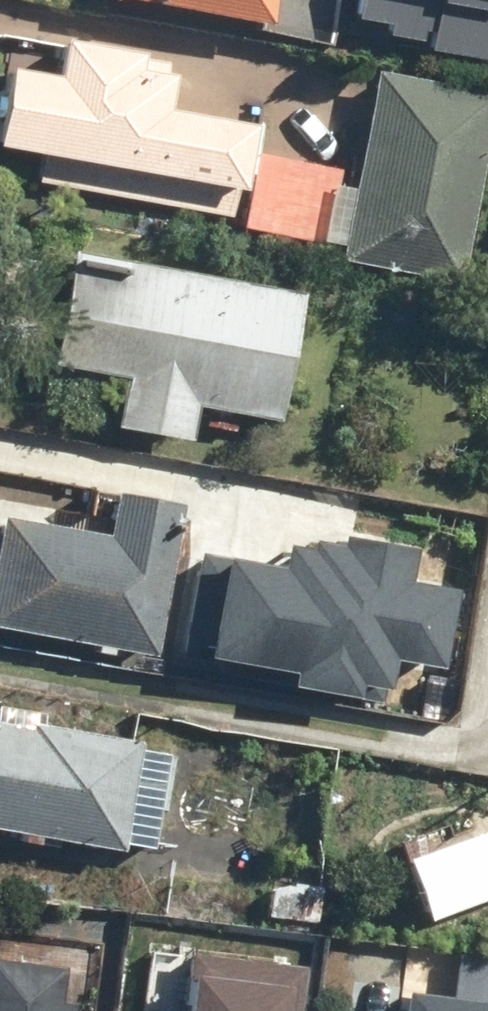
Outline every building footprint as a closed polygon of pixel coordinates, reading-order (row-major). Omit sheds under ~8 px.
[(275,23),(279,0),(147,0),(275,23)] [(362,17),(395,23),(392,43),(487,60),(487,0),(365,0),(362,17)] [(40,166),(37,190),(225,212),(235,130),(155,120),(162,62),(51,49),(47,84),(0,79),(0,161),(40,166)] [(368,74),(339,264),(461,282),(487,102),(487,92),(368,74)] [(294,303),(56,259),(37,373),(115,386),(107,433),(178,445),(183,412),(274,427),(294,303)] [(0,534),(0,637),(147,656),(164,525),(102,516),(98,546),(0,534)] [(210,549),(189,652),(303,674),(300,689),(388,706),(398,658),(443,666),(457,597),(420,590),(428,551),(356,537),(353,550),(299,539),(294,565),(210,549)] [(0,723),(0,831),(152,859),(173,750),(39,725),(38,730),(0,723)] [(392,868),(415,932),(487,906),(487,833),(392,868)] [(0,970),(0,1010),(40,1010),(42,972),(0,970)]
